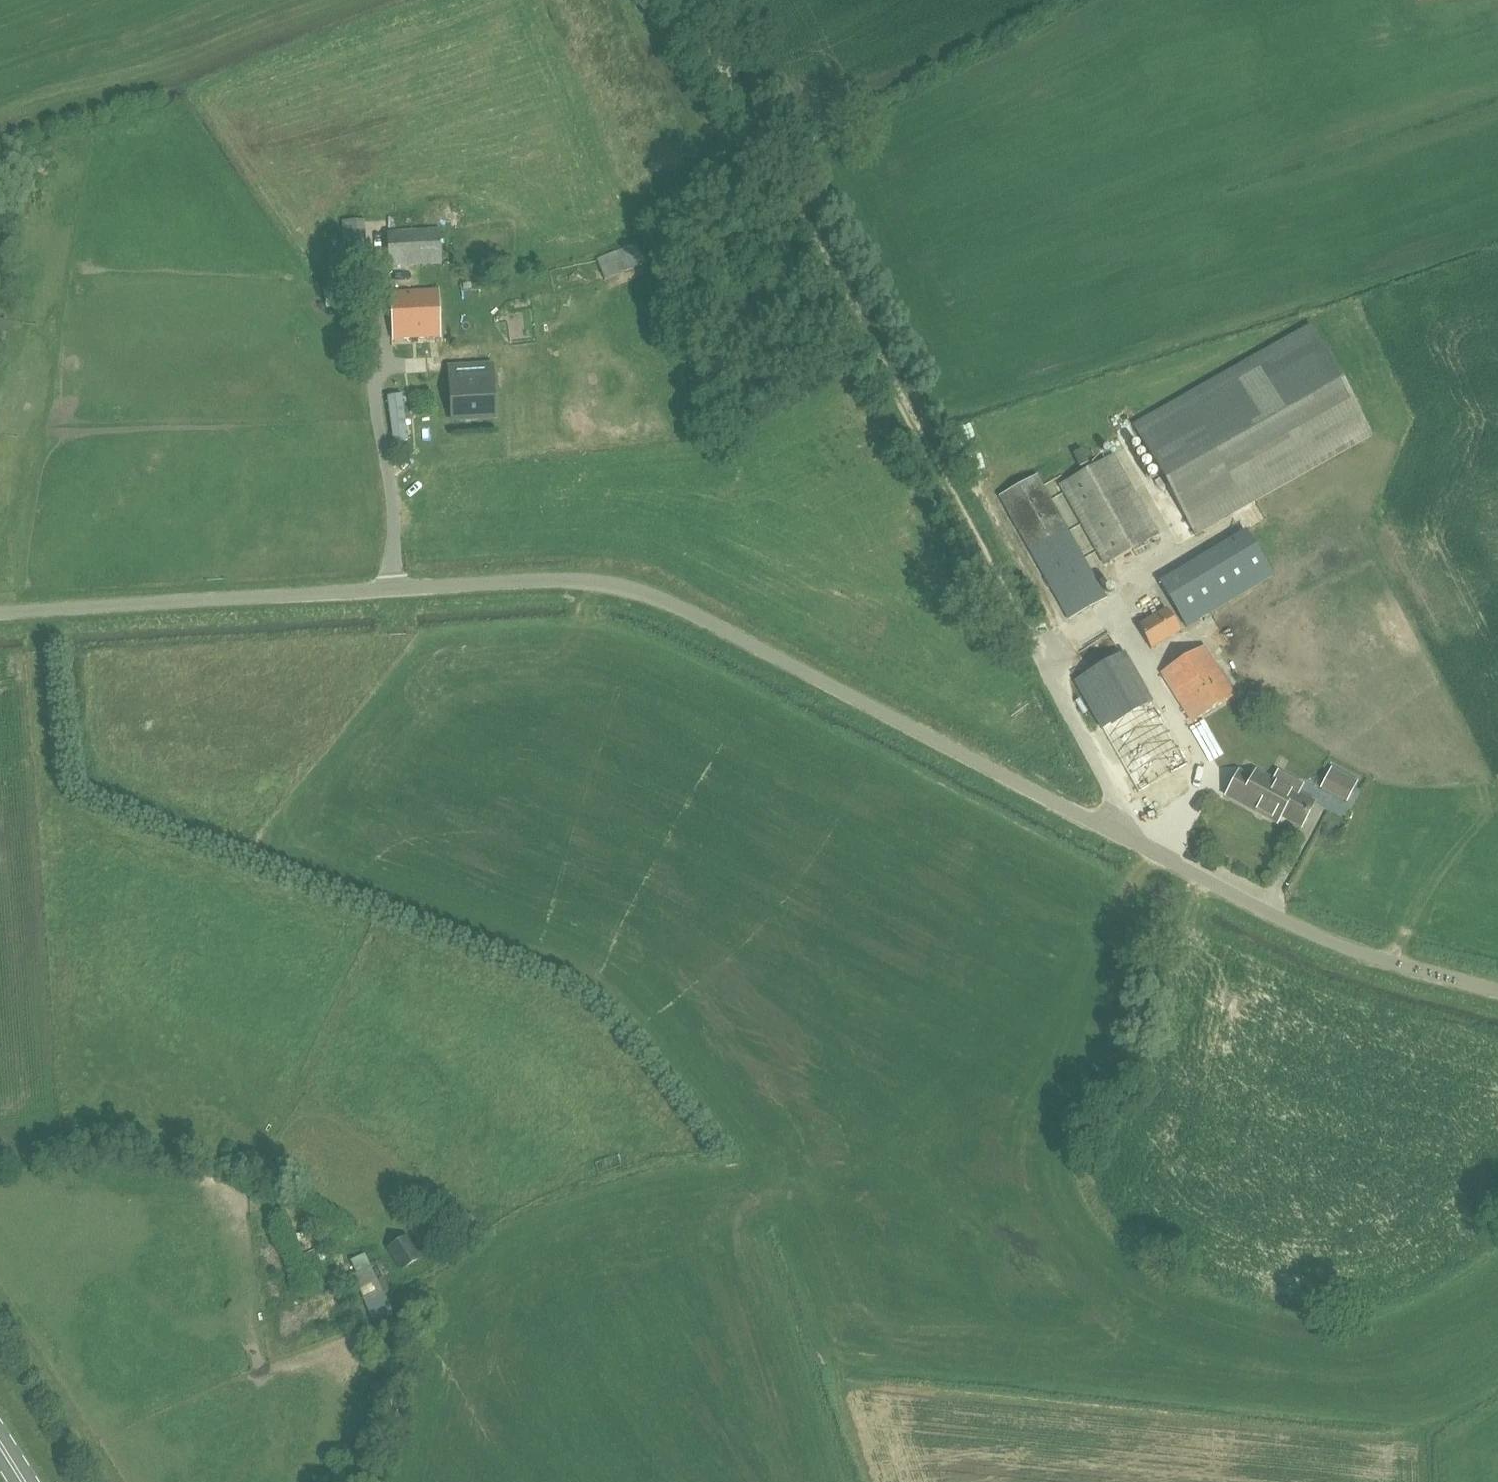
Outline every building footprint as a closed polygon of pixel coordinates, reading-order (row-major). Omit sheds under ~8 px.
[(345,282),(367,280),(366,256),(364,220),(342,220),(345,257),(345,282)] [(388,267),(442,263),(440,227),(387,230),(388,267)] [(636,242),(595,259),(604,279),(644,263),(636,242)] [(392,340),(441,337),(439,288),(389,291),(392,340)] [(1309,326),(1134,425),(1196,533),(1370,435),(1309,326)] [(452,418),(453,418),(456,421),(464,420),(467,417),(495,415),(493,382),(488,383),(487,369),(495,368),(495,353),(465,355),(466,370),(472,369),(473,384),(450,385),(452,418)] [(1159,535),(1114,454),(1059,484),(1104,565),(1159,535)] [(1036,475),(1000,496),(1029,547),(1066,528),(1036,475)] [(1066,528),(1029,547),(1070,619),(1106,598),(1066,528)] [(1246,529),(1223,542),(1251,589),(1273,575),(1246,529)] [(1179,569),(1158,581),(1186,628),(1210,613),(1179,569)] [(1151,649),(1181,631),(1166,607),(1137,625),(1151,649)] [(1193,721),(1236,693),(1205,645),(1162,673),(1193,721)] [(1140,707),(1150,701),(1123,654),(1076,680),(1142,796),(1178,775),(1140,707)] [(1330,770),(1321,787),(1345,800),(1355,783),(1330,770)] [(1259,781),(1239,771),(1226,794),(1266,815),(1281,784),(1263,774),(1259,781)] [(1301,783),(1286,775),(1266,815),(1277,820),(1280,814),(1300,824),(1312,800),(1296,792),(1301,783)] [(390,1248),(402,1269),(419,1258),(406,1238),(391,1247),(390,1248)] [(365,1302),(383,1293),(364,1253),(350,1260),(356,1272),(352,1274),(365,1302)]
